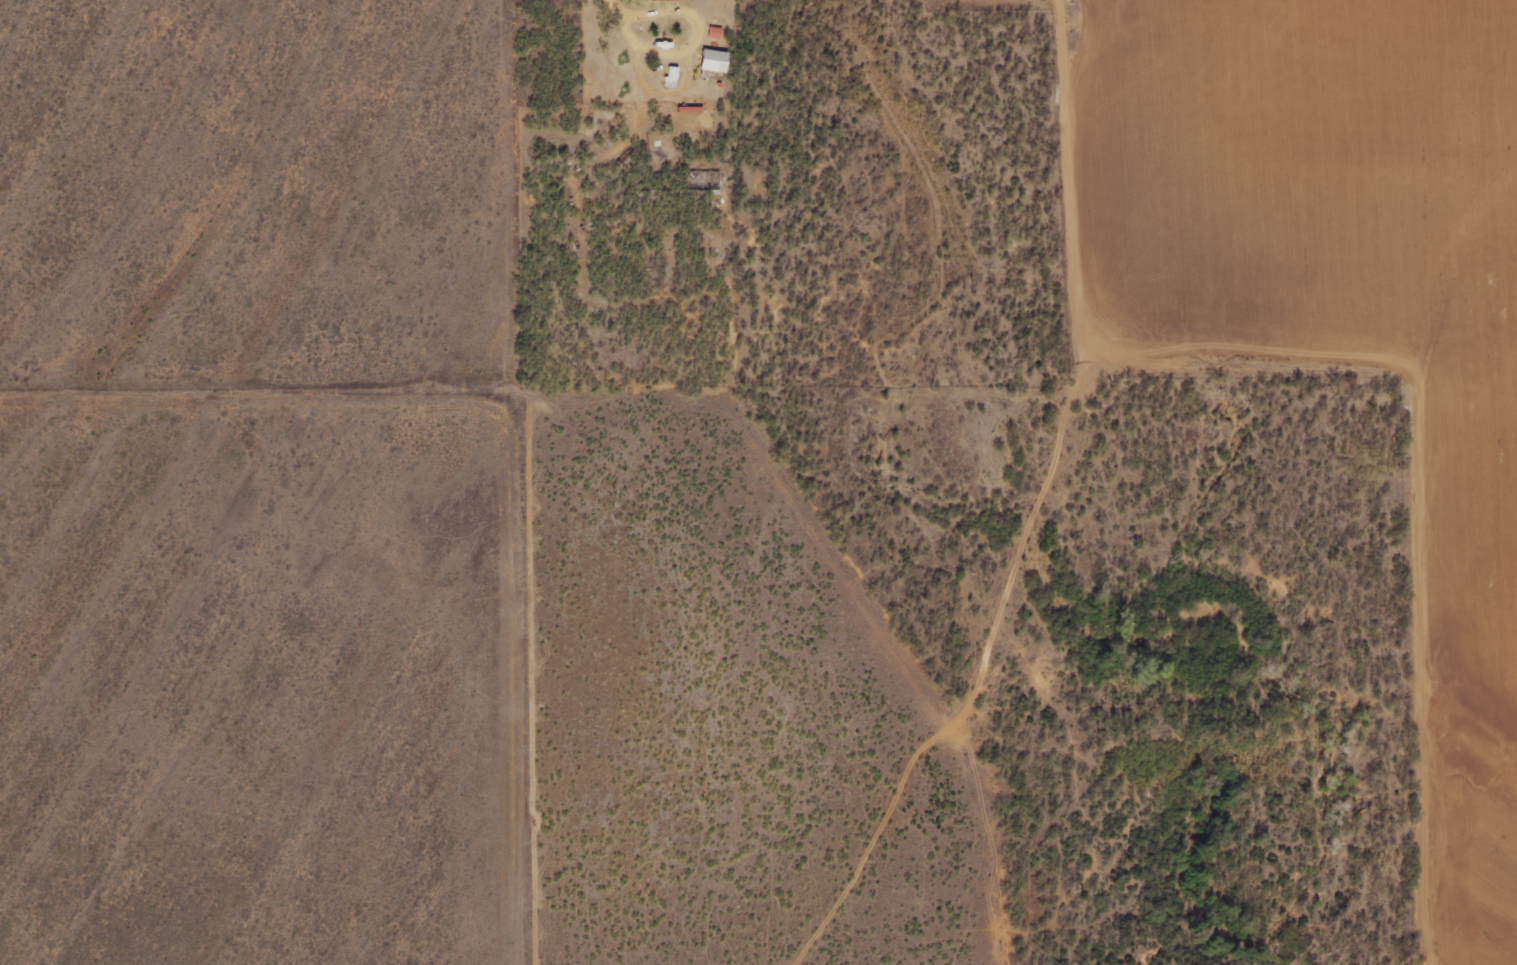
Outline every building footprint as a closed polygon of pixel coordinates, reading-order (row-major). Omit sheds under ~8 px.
[(729,73),(733,53),(707,48),(703,69),(729,73)]
